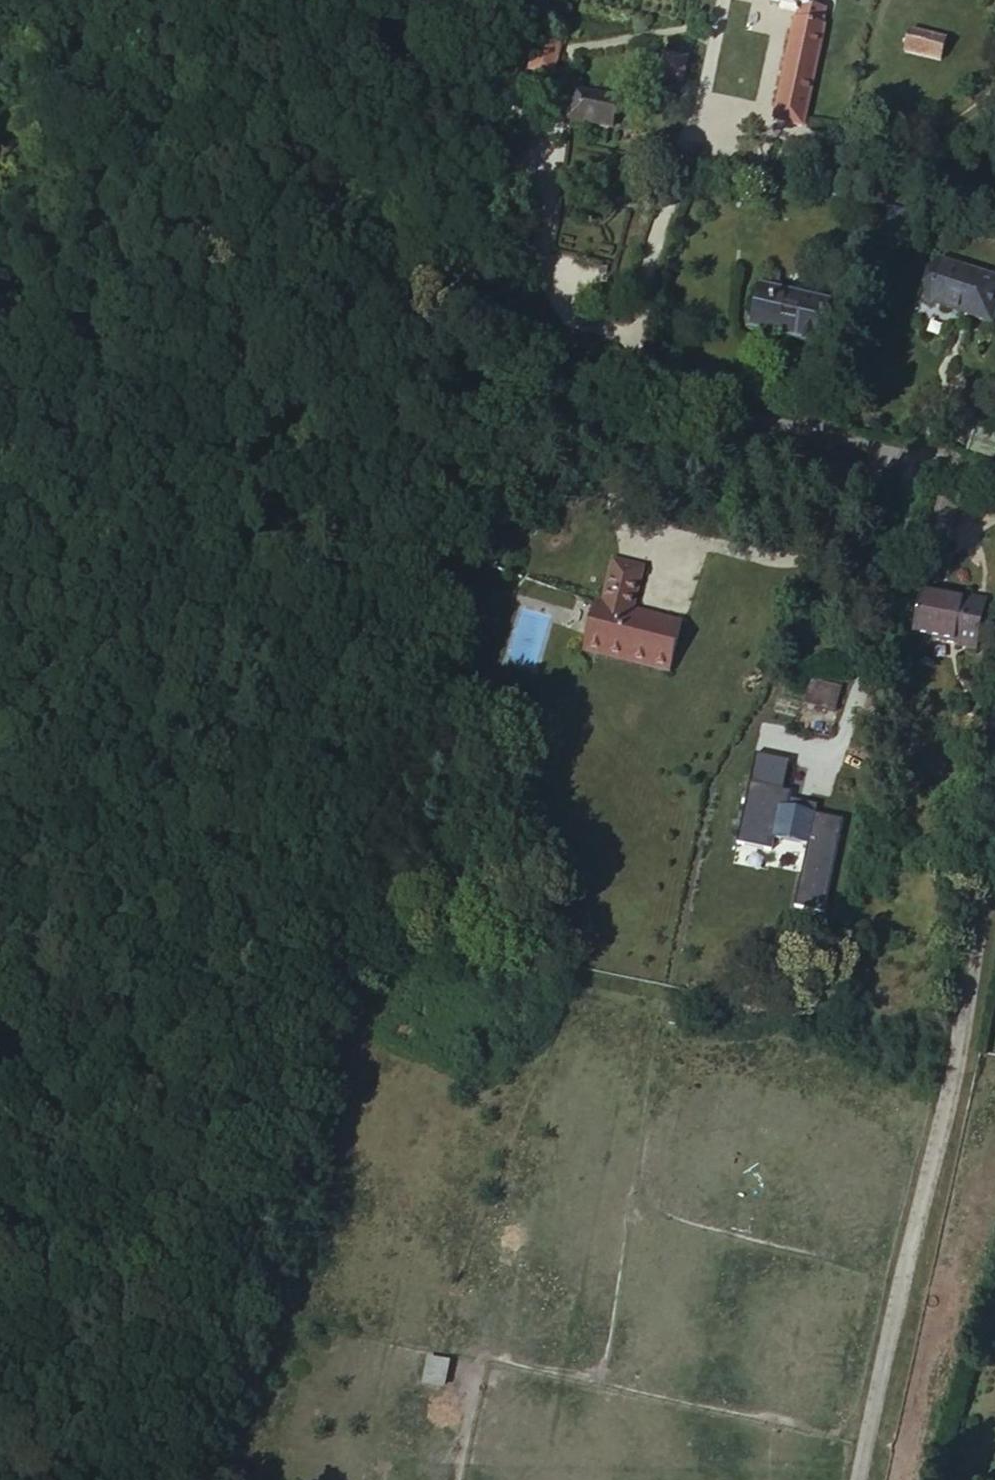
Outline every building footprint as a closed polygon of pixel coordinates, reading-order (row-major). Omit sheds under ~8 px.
[(774,122),(810,129),(829,17),(813,15),(815,0),(772,0),(771,6),(793,11),(774,122)] [(949,44),(909,37),(905,58),(945,65),(949,44)] [(534,43),(526,71),(551,81),(559,53),(534,43)] [(665,59),(658,88),(684,94),(691,64),(665,59)] [(575,100),(569,133),(606,141),(614,109),(575,100)] [(926,267),(916,307),(985,325),(994,284),(926,267)] [(762,292),(751,338),(824,353),(835,307),(762,292)] [(608,615),(598,613),(585,660),(672,685),(686,634),(630,622),(642,581),(620,575),(608,615)] [(927,639),(987,655),(994,628),(994,611),(937,596),(927,639)] [(421,1379),(442,1384),(448,1358),(428,1353),(421,1379)]
